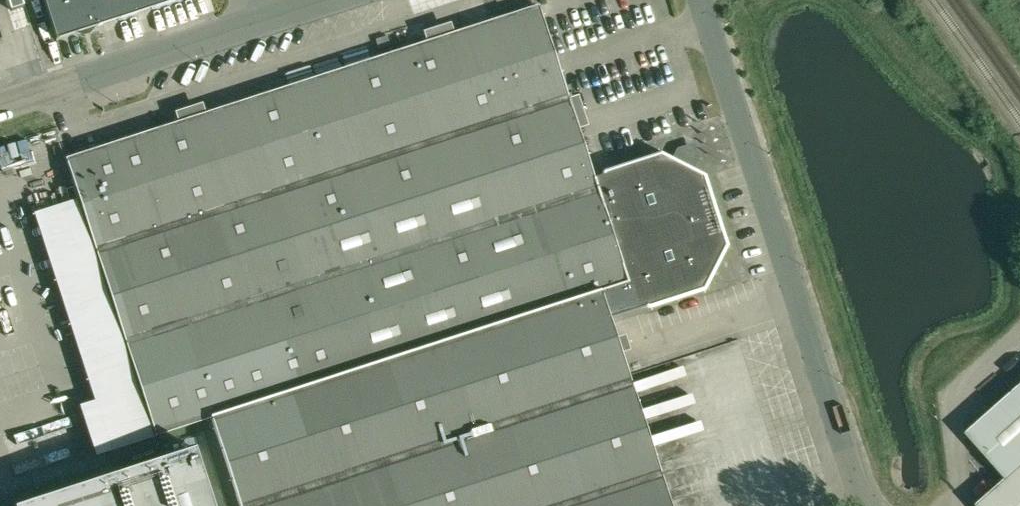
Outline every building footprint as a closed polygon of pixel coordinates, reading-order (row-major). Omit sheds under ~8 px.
[(56,39),(81,31),(84,32),(88,31),(90,28),(176,0),(43,0),(56,39)] [(593,178),(537,5),(246,100),(65,158),(156,436),(210,416),(239,505),(670,505),(645,429),(609,317),(701,287),(723,245),(701,178),(686,170),(688,167),(680,162),(678,166),(660,157),(593,178)] [(965,434),(1005,479),(976,505),(1019,505),(1019,385),(965,434)] [(20,505),(213,505),(194,449),(20,505)]
